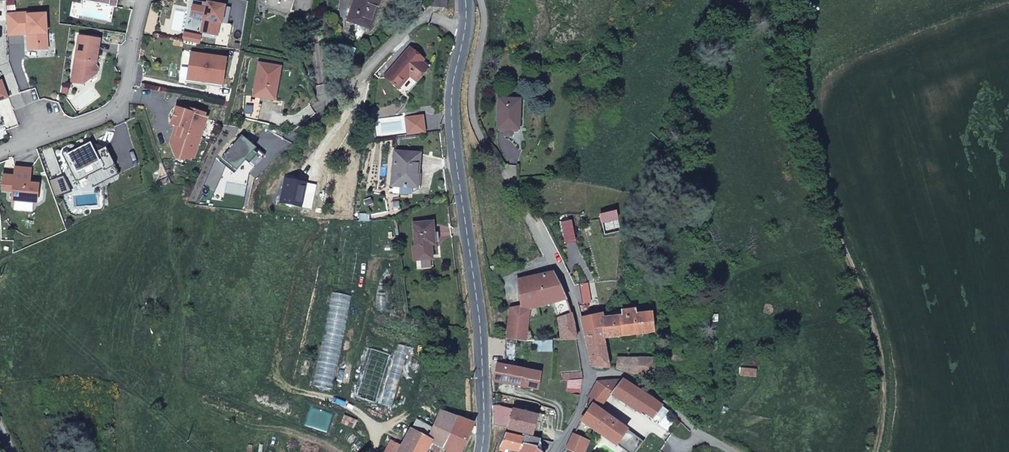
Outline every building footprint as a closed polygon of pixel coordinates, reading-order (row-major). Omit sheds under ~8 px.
[(266,6),(287,13),(291,0),(268,0),(266,6)] [(346,21),(369,29),(380,0),(354,0),(346,21)] [(189,16),(203,19),(200,33),(216,36),(218,23),(220,23),(223,6),(206,2),(205,8),(200,7),(191,5),(189,16)] [(227,24),(230,8),(223,6),(220,23),(227,24)] [(45,41),(44,14),(26,15),(26,13),(5,14),(6,35),(27,34),(28,50),(39,49),(38,42),(45,41)] [(98,39),(78,36),(72,70),(82,84),(95,74),(96,68),(94,65),(98,39)] [(422,60),(409,50),(385,77),(398,88),(409,75),(416,81),(426,69),(420,63),(422,60)] [(225,58),(190,53),(189,62),(191,62),(190,66),(188,68),(186,79),(202,81),(203,76),(222,79),(225,58)] [(278,68),(258,64),(253,96),(273,100),(275,90),(274,90),(278,68)] [(70,82),(82,84),(72,70),(70,82)] [(203,76),(202,81),(221,84),(222,79),(203,76)] [(493,95),(493,125),(514,125),(514,96),(493,95)] [(250,103),(246,120),(253,122),(257,123),(262,106),(250,103)] [(169,144),(174,159),(182,161),(183,159),(189,160),(190,158),(192,159),(197,146),(195,145),(200,130),(202,131),(206,118),(203,117),(204,114),(185,107),(184,110),(175,108),(170,124),(175,126),(169,144)] [(249,169),(266,153),(253,140),(250,142),(242,134),(221,156),(232,165),(229,176),(246,181),(249,169)] [(89,142),(66,154),(69,160),(65,162),(75,182),(86,177),(91,188),(108,180),(103,171),(114,165),(105,147),(94,152),(89,142)] [(61,154),(65,162),(69,160),(66,154),(64,152),(61,154)] [(419,154),(394,152),(391,185),(393,185),(392,193),(407,194),(408,186),(416,187),(419,154)] [(108,180),(119,174),(114,165),(103,171),(108,180)] [(11,191),(11,199),(14,200),(32,202),(36,202),(37,184),(29,183),(30,169),(14,168),(13,173),(13,177),(2,176),(1,190),(11,191)] [(62,175),(48,181),(54,197),(70,191),(62,175)] [(305,183),(284,179),(279,202),(300,206),(305,183)] [(14,200),(13,210),(31,211),(32,202),(14,200)] [(427,244),(430,244),(433,244),(432,221),(411,223),(413,245),(411,245),(412,260),(428,258),(427,244)] [(510,308),(506,338),(522,341),(524,309),(553,302),(564,299),(551,271),(516,279),(520,307),(510,308)] [(569,313),(564,299),(553,302),(556,317),(569,313)] [(620,334),(629,332),(628,310),(620,311),(620,317),(620,334)] [(648,330),(649,311),(640,312),(635,313),(635,310),(628,310),(629,332),(648,330)] [(574,337),(569,313),(556,317),(560,338),(574,337)] [(605,319),(605,314),(581,317),(585,337),(605,336),(605,319)] [(605,336),(620,334),(620,317),(605,319),(605,336)] [(604,366),(605,336),(585,337),(590,363),(604,366)] [(611,355),(609,367),(625,370),(625,356),(611,355)] [(650,357),(631,356),(630,371),(635,372),(649,369),(650,357)] [(518,385),(522,368),(496,363),(492,380),(518,385)] [(518,385),(536,389),(540,372),(522,368),(518,385)] [(581,378),(580,371),(560,373),(561,380),(566,380),(581,378)] [(581,378),(566,380),(567,388),(579,388),(581,378)] [(588,400),(588,410),(592,405),(599,410),(611,395),(622,380),(596,381),(588,400)] [(651,398),(622,380),(611,395),(639,413),(641,410),(651,418),(657,411),(660,413),(664,409),(651,398)] [(581,421),(624,451),(635,451),(643,441),(599,410),(592,405),(588,410),(581,421)] [(535,415),(512,409),(506,428),(530,434),(535,415)] [(439,411),(431,428),(427,438),(409,429),(400,446),(397,451),(424,451),(430,441),(446,449),(445,451),(460,451),(472,424),(439,411)] [(414,419),(409,429),(427,438),(431,428),(414,419)] [(517,451),(521,437),(504,433),(497,450),(504,451),(506,451),(507,448),(517,451)] [(572,434),(565,449),(572,451),(583,451),(588,442),(572,434)] [(518,451),(540,451),(535,450),(538,439),(521,435),(521,437),(517,451),(519,451),(518,451)] [(400,446),(389,440),(383,451),(397,451),(400,446)]
